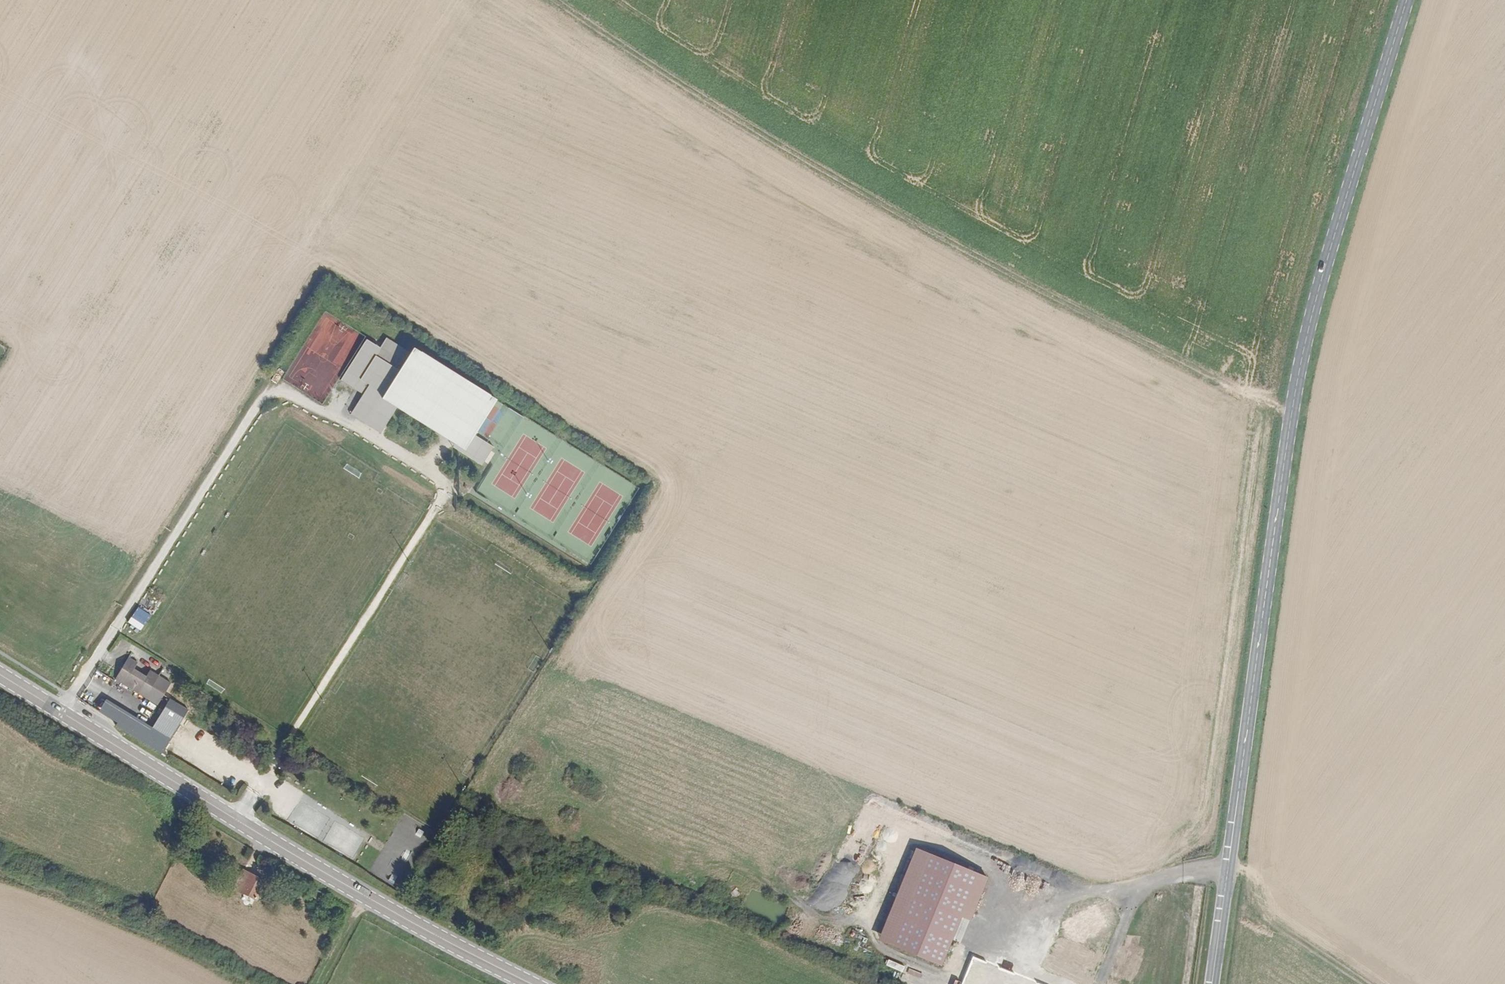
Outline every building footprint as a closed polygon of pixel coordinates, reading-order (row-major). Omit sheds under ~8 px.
[(413,343),(410,348),(386,334),(380,343),(366,335),(341,377),(355,385),(361,375),(365,378),(363,382),(367,385),(364,390),(354,408),(384,426),(400,399),(459,434),(464,438),(460,445),(481,458),(492,438),(476,429),(497,393),(413,343)] [(363,382),(365,378),(361,375),(355,385),(364,390),(367,385),(363,382)] [(383,429),(384,426),(354,408),(352,411),(383,429)] [(464,438),(459,434),(454,441),(460,445),(464,438)] [(484,460),(495,440),(492,438),(481,458),(484,460)] [(125,671),(131,662),(122,657),(108,678),(122,689),(150,705),(152,701),(164,683),(143,670),(137,679),(125,671)] [(167,720),(170,714),(158,709),(155,714),(167,720)] [(146,726),(143,733),(156,739),(159,733),(146,726)] [(982,875),(915,847),(878,938),(945,965),(982,875)] [(255,893),(267,875),(245,862),(235,880),(255,893)] [(729,893),(734,900),(741,895),(736,888),(729,893)] [(973,956),(962,983),(1041,983),(973,956)]
